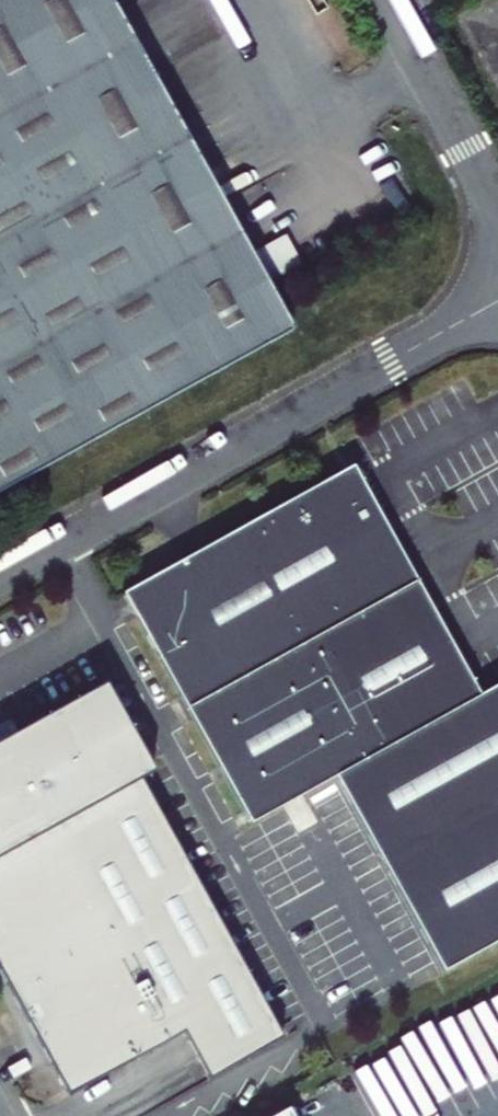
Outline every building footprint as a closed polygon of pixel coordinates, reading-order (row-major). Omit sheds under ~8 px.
[(290,323),(110,0),(0,0),(0,484),(290,323)] [(497,940),(497,684),(479,695),(353,465),(123,592),(249,822),(335,775),(442,971),(497,940)] [(0,742),(0,974),(67,1096),(182,1032),(208,1079),(282,1038),(139,779),(152,772),(104,685),(0,742)]
